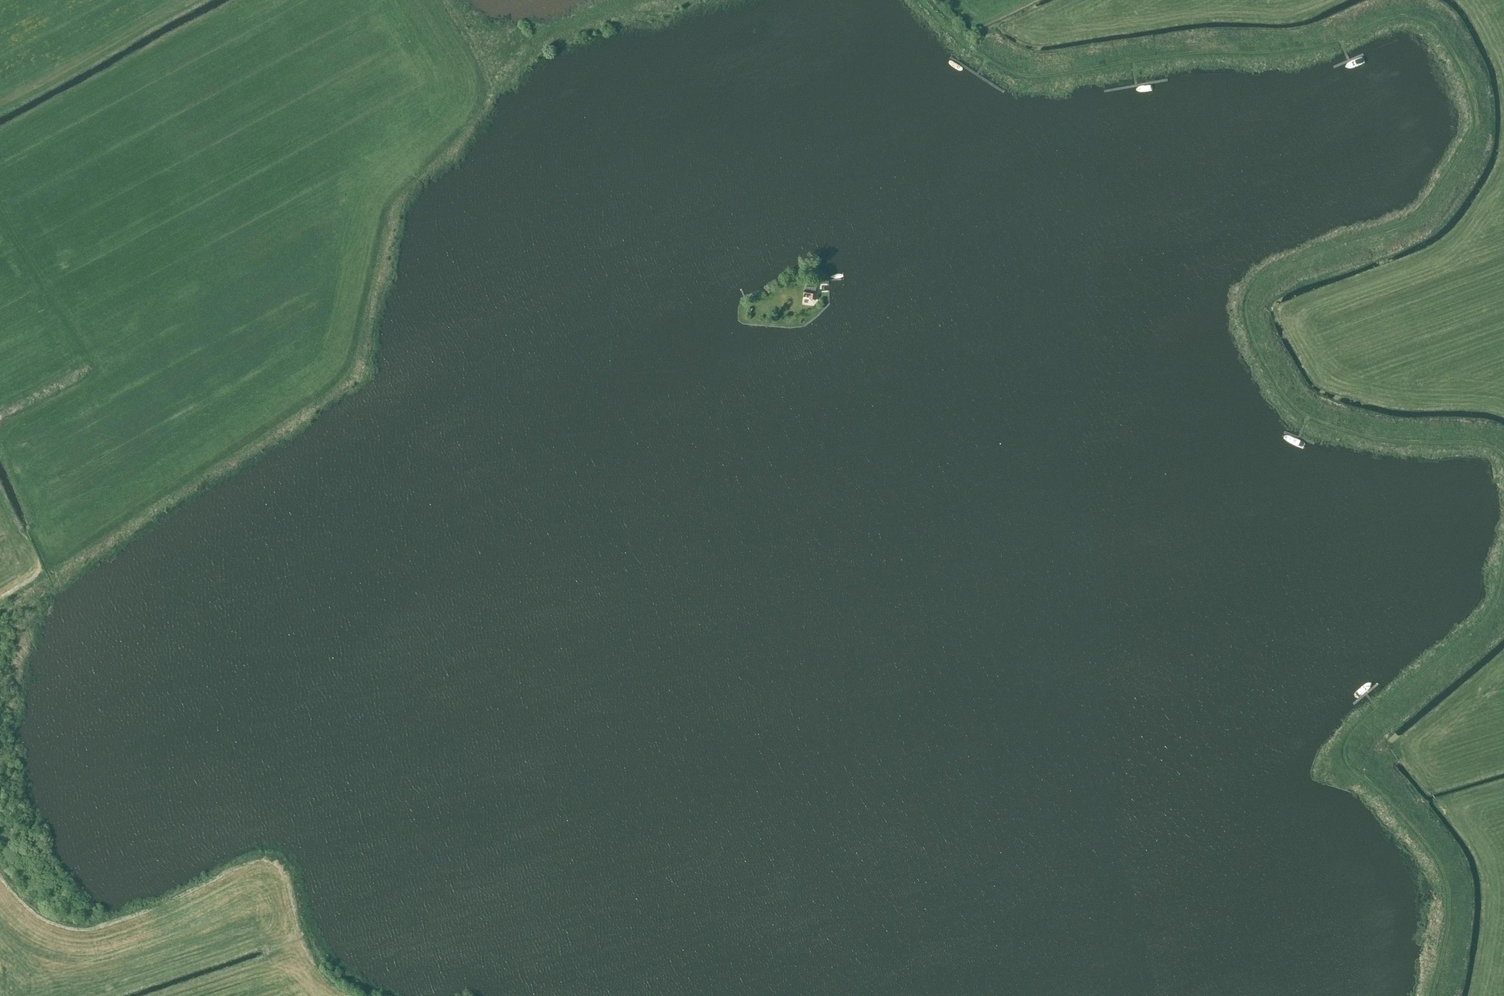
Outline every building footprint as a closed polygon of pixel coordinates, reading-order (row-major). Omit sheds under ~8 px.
[(816,288),(804,287),(803,298),(809,299),(808,300),(814,301),(816,288)]
